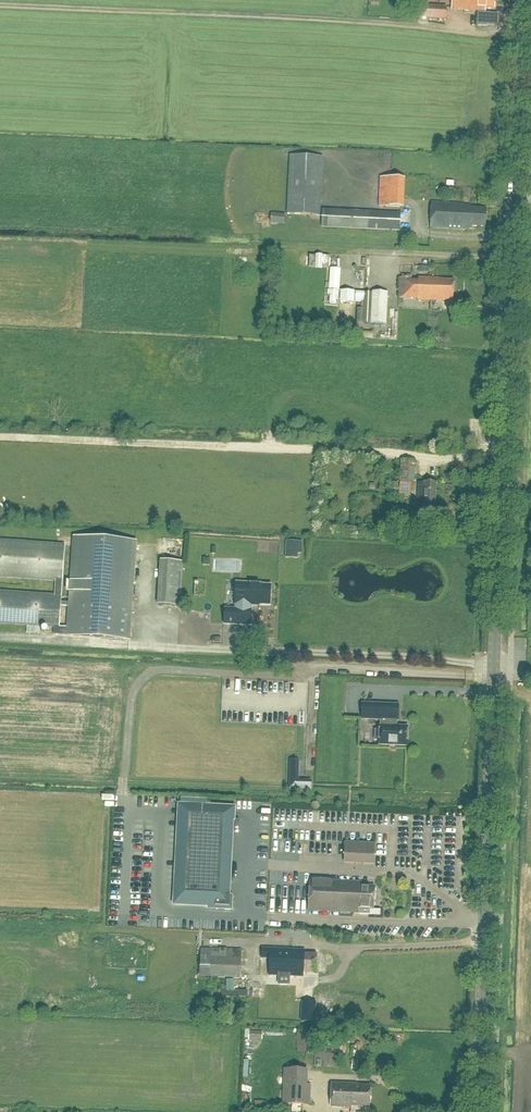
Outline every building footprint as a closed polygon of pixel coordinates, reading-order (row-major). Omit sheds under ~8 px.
[(494,10),(494,0),(452,0),(451,10),(478,12),(478,9),(494,10)] [(419,6),(419,19),(445,20),(446,7),(419,6)] [(322,158),(289,156),(287,214),(319,216),(322,158)] [(380,178),(378,207),(403,209),(405,180),(380,178)] [(471,209),(471,207),(464,206),(464,205),(431,203),(429,228),(468,230),(469,227),(485,228),(486,210),(471,209)] [(322,210),(321,227),(399,231),(400,214),(322,210)] [(283,225),(284,215),(271,214),(270,223),(283,225)] [(309,265),(318,265),(319,252),(310,252),(309,265)] [(418,278),(418,280),(418,282),(412,282),(412,280),(400,279),(399,298),(418,299),(417,301),(442,302),(442,301),(453,301),(454,281),(438,280),(438,279),(418,278)] [(339,302),(355,303),(364,303),(365,293),(339,292),(339,302)] [(371,325),(386,326),(388,294),(372,293),(371,325)] [(401,460),(400,484),(414,484),(415,461),(401,460)] [(424,483),(418,483),(417,505),(423,505),(423,509),(435,509),(436,484),(424,483)] [(130,641),(131,619),(137,537),(74,533),(67,637),(130,641)] [(0,540),(0,578),(55,582),(54,595),(0,591),(0,625),(54,629),(53,635),(67,636),(67,627),(59,627),(65,545),(0,540)] [(242,577),(242,561),(216,560),(216,571),(229,571),(228,577),(242,577)] [(160,562),(158,605),(179,606),(182,563),(160,562)] [(225,609),(224,624),(251,625),(251,611),(250,611),(251,605),(259,606),(259,604),(270,605),(271,586),(261,586),(261,585),(236,583),(235,604),(236,604),(236,610),(225,609)] [(379,745),(381,745),(406,746),(407,727),(395,727),(395,720),(398,720),(398,706),(362,704),(362,719),(381,720),(381,726),(380,726),(380,730),(374,730),(374,740),(379,740),(379,745)] [(232,896),(229,896),(234,809),(206,807),(180,806),(179,806),(174,904),(208,906),(207,909),(231,910),(232,896)] [(283,821),(293,822),(293,814),(284,813),(283,821)] [(345,843),(344,862),(374,864),(375,845),(353,844),(345,843)] [(370,916),(370,910),(373,910),(374,887),(361,887),(361,882),(309,880),(308,911),(359,913),(359,915),(370,916)] [(210,977),(240,979),(242,950),(211,948),(210,977)] [(292,950),(270,949),(261,948),(261,960),(269,960),(269,976),(291,976),(292,950)] [(292,950),(291,976),(303,977),(303,972),(316,973),(316,954),(304,954),(304,950),(292,950)] [(308,1034),(297,1034),(297,1053),(308,1053),(308,1034)] [(304,1105),(310,1105),(311,1083),(308,1083),(308,1071),(282,1070),(282,1078),(281,1104),(292,1104),(292,1111),(303,1111),(304,1105)] [(370,1086),(356,1085),(356,1084),(331,1083),(330,1107),(369,1109),(370,1086)]
